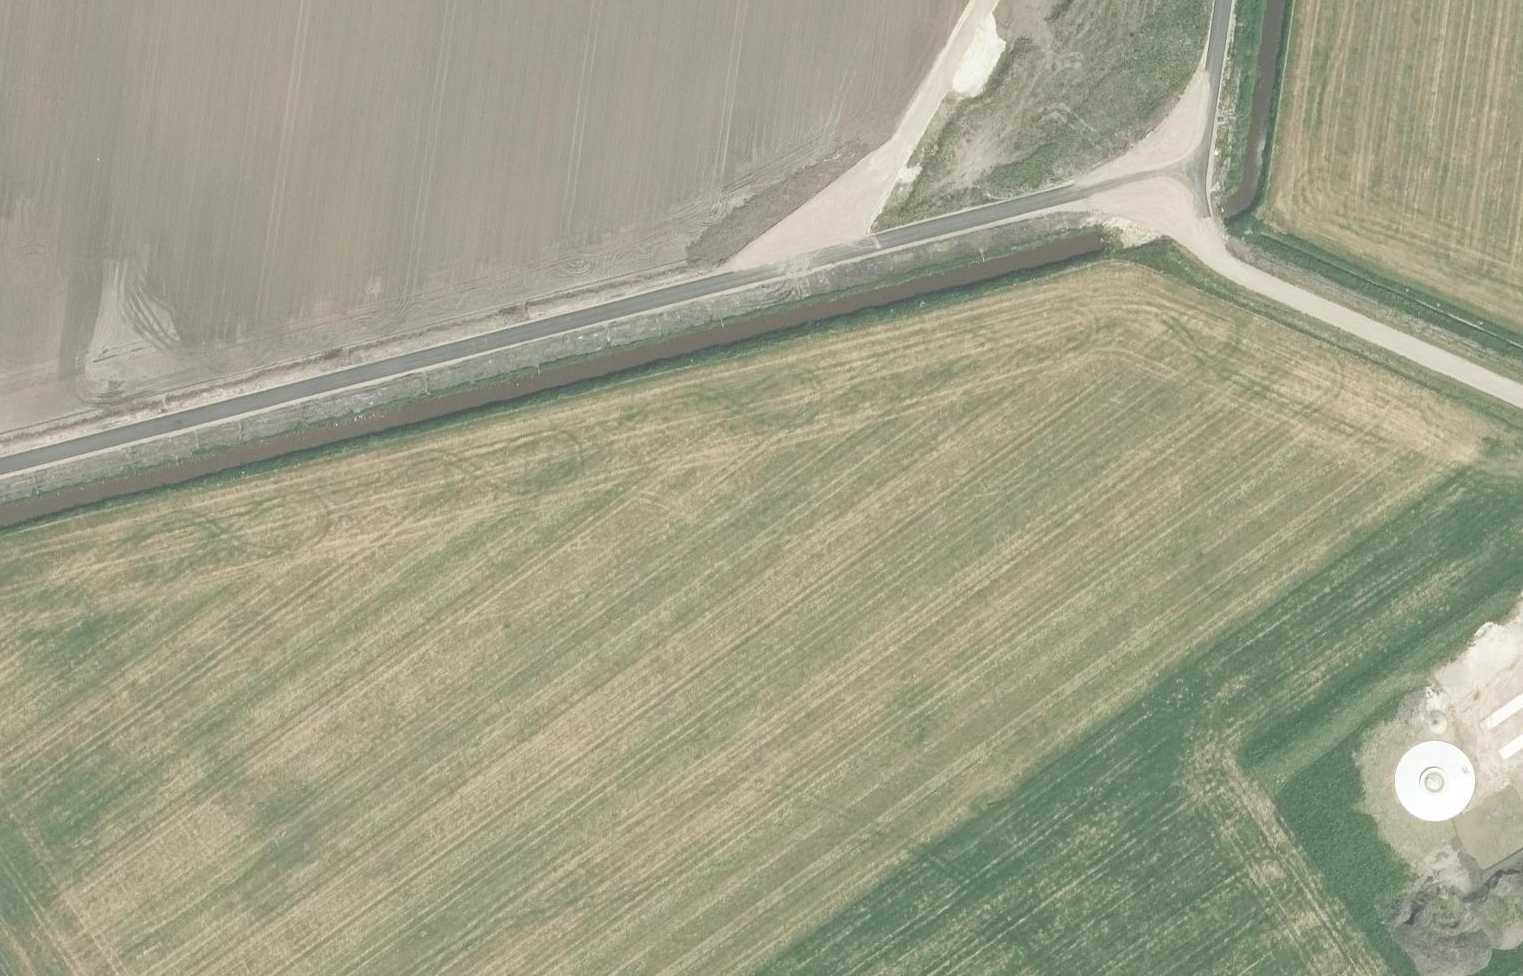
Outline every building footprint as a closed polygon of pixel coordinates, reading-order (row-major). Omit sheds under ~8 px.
[(1445,781),(1445,780),(1445,779),(1445,778),(1444,778),(1444,777),(1444,776),(1443,775),(1443,774),(1442,774),(1441,773),(1440,772),(1439,772),(1438,771),(1437,771),(1436,771),(1435,771),(1434,771),(1433,771),(1432,772),(1431,772),(1430,773),(1428,774),(1427,775),(1427,776),(1426,777),(1426,779),(1426,780),(1426,781),(1426,782),(1426,783),(1427,784),(1427,785),(1428,786),(1429,787),(1430,788),(1431,789),(1432,790),(1433,790),(1435,790),(1436,790),(1437,790),(1438,790),(1440,789),(1441,788),(1442,788),(1443,787),(1443,786),(1444,785),(1444,784),(1445,783),(1445,782),(1445,781)]
